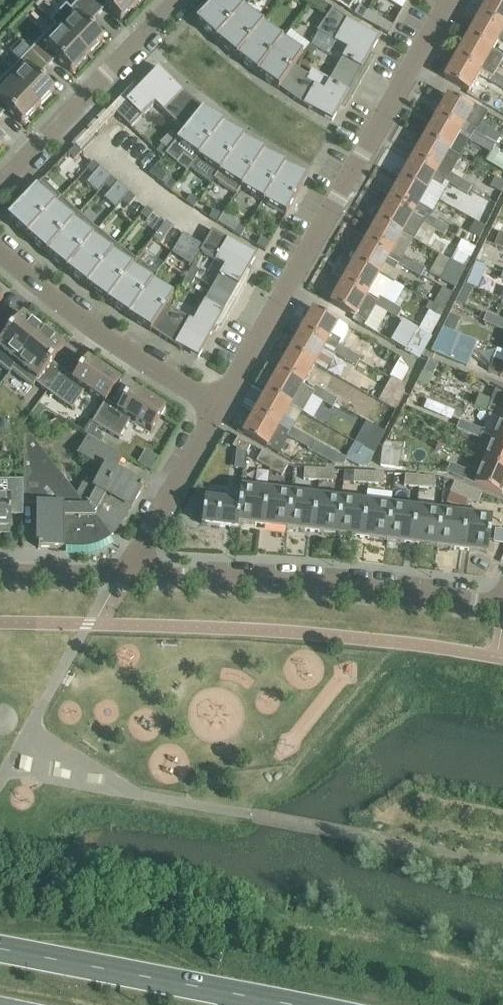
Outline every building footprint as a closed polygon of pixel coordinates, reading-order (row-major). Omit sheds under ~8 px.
[(49,21),(54,25),(87,56),(103,40),(88,26),(98,17),(80,0),(78,0),(70,9),(66,5),(49,21)] [(98,16),(107,7),(121,21),(137,4),(132,0),(81,0),(98,16)] [(196,20),(216,40),(217,39),(245,8),(243,7),(235,0),(215,0),(196,20)] [(316,9),(322,1),(320,0),(312,0),(309,4),(316,9)] [(402,9),(408,0),(387,0),(402,9)] [(479,16),(502,29),(502,2),(499,0),(489,0),(479,16)] [(362,20),(367,13),(359,7),(354,14),(362,20)] [(245,8),(217,39),(236,57),(237,56),(263,24),(262,23),(245,8)] [(318,33),(311,45),(329,55),(335,42),(347,49),(336,70),(355,81),(379,39),(378,38),(348,21),(349,21),(333,9),(327,17),(317,32),(318,33)] [(367,13),(362,20),(382,31),(388,35),(393,26),(368,11),(367,13)] [(468,37),(492,50),(498,40),(502,42),(502,29),(479,16),(468,37)] [(263,24),(237,56),(257,73),(258,73),(283,40),(282,39),(281,39),(263,24)] [(54,25),(30,50),(48,68),(57,58),(72,73),(86,59),(85,58),(87,56),(54,25)] [(468,37),(456,57),(481,71),(491,77),(493,74),(502,56),(492,50),(468,37)] [(283,40),(258,73),(278,89),(279,88),(294,67),(303,55),(283,40)] [(20,61),(5,76),(38,108),(54,92),(39,77),(48,68),(30,50),(23,43),(13,54),(20,61)] [(317,50),(310,45),(305,52),(312,57),(317,50)] [(456,57),(444,78),(469,92),(477,77),(481,71),(456,57)] [(294,67),(279,88),(309,109),(310,108),(332,121),(355,81),(336,70),(332,76),(324,90),(307,81),(310,76),(294,67)] [(138,89),(115,113),(116,114),(131,128),(155,104),(164,112),(184,131),(202,109),(204,110),(205,108),(180,88),(180,89),(158,68),(138,89)] [(489,81),(500,87),(502,82),(502,79),(493,74),(491,77),(489,81)] [(0,81),(0,118),(8,110),(23,124),(38,108),(5,76),(0,81)] [(448,96),(436,117),(461,131),(471,137),(473,133),(475,129),(476,130),(486,113),(475,106),(473,110),(448,96)] [(219,120),(212,115),(204,110),(202,109),(184,131),(165,155),(177,164),(183,157),(193,165),(198,158),(223,125),(224,124),(219,120)] [(436,117),(424,138),(449,152),(461,131),(436,117)] [(219,174),(243,139),(244,138),(223,125),(198,158),(217,172),(218,173),(219,174)] [(471,137),(469,141),(480,147),(484,139),(473,133),(471,137)] [(495,133),(490,143),(495,146),(500,136),(495,133)] [(424,138),(413,158),(437,172),(447,178),(448,178),(450,175),(459,158),(449,152),(424,138)] [(236,195),(241,188),(264,153),(264,152),(243,139),(219,174),(218,173),(214,179),(230,191),(236,195)] [(484,139),(480,147),(491,153),(493,149),(495,146),(490,143),(484,139)] [(75,160),(82,153),(75,146),(68,153),(75,160)] [(156,152),(163,157),(167,152),(161,146),(156,152)] [(489,157),(502,165),(502,155),(493,149),(491,153),(489,157)] [(264,153),(241,188),(263,202),(285,166),(286,165),(264,153)] [(413,158),(401,179),(425,193),(432,182),(441,188),(447,178),(437,172),(413,158)] [(87,169),(94,175),(100,168),(93,162),(87,169)] [(285,166),(263,202),(286,215),(307,178),(303,176),(285,166)] [(448,178),(445,182),(456,188),(461,181),(450,175),(448,178)] [(105,185),(111,191),(118,183),(111,177),(105,185)] [(490,187),(501,193),(502,189),(502,182),(497,179),(495,178),(490,187)] [(169,179),(164,186),(172,192),(177,185),(169,179)] [(401,179),(389,200),(414,214),(424,220),(426,216),(430,210),(419,204),(425,193),(401,179)] [(61,198),(60,197),(60,198),(42,180),(7,216),(27,236),(27,235),(61,198)] [(461,181),(456,188),(467,195),(469,191),(472,187),(461,181)] [(136,198),(129,192),(123,200),(129,206),(136,198)] [(191,195),(186,202),(194,208),(199,201),(191,195)] [(40,248),(41,248),(46,253),(47,252),(80,214),(79,214),(78,214),(61,198),(27,235),(35,242),(34,242),(40,248)] [(389,200),(378,220),(402,234),(413,241),(423,224),(433,230),(437,222),(426,216),(424,220),(414,214),(389,200)] [(147,207),(141,215),(148,220),(154,213),(147,207)] [(222,215),(214,210),(209,218),(217,223),(222,215)] [(80,214),(47,252),(66,270),(67,269),(98,230),(97,230),(80,214)] [(378,220),(366,241),(390,255),(402,234),(378,220)] [(490,240),(502,245),(502,222),(497,220),(490,240)] [(437,222),(433,230),(444,236),(446,232),(448,228),(437,222)] [(480,238),(485,228),(474,222),(468,232),(480,238)] [(237,225),(232,232),(241,237),(245,230),(237,225)] [(117,245),(116,245),(98,230),(67,269),(86,286),(87,285),(117,245)] [(200,252),(225,266),(219,275),(239,286),(256,255),(212,230),(203,246),(200,252)] [(257,246),(265,250),(269,243),(261,238),(257,246)] [(193,240),(182,259),(192,266),(198,255),(200,252),(203,246),(193,240)] [(366,241),(354,261),(379,275),(384,265),(394,271),(396,267),(400,260),(390,255),(366,241)] [(461,241),(450,262),(466,270),(472,259),(476,249),(461,241)] [(87,285),(95,291),(95,292),(101,297),(102,297),(107,302),(108,301),(138,260),(117,245),(87,285)] [(138,260),(108,301),(129,317),(129,316),(153,282),(165,265),(145,250),(138,260)] [(403,257),(401,261),(398,265),(409,271),(414,263),(403,257)] [(354,261),(342,282),(378,302),(380,299),(390,305),(393,307),(403,289),(394,284),(379,275),(354,261)] [(450,262),(440,280),(456,290),(466,270),(450,262)] [(425,270),(414,263),(409,271),(420,277),(425,270)] [(199,271),(192,267),(188,274),(195,278),(199,271)] [(466,285),(474,288),(478,290),(483,277),(472,272),(466,285)] [(195,278),(188,274),(184,282),(191,286),(195,278)] [(129,316),(150,331),(151,330),(167,307),(173,296),(153,282),(129,316)] [(342,282),(330,303),(355,317),(366,323),(375,306),(378,302),(342,282)] [(466,285),(457,303),(465,306),(474,288),(466,285)] [(378,302),(375,306),(386,313),(390,305),(380,299),(378,302)] [(167,307),(151,330),(180,349),(181,348),(198,358),(224,312),(205,301),(193,321),(173,310),(167,307)] [(390,305),(386,313),(397,319),(399,314),(401,311),(393,307),(390,305)] [(313,309),(301,331),(326,345),(335,350),(341,340),(331,335),(338,323),(313,309)] [(22,314),(10,329),(0,321),(0,365),(10,374),(12,371),(12,370),(45,329),(35,321),(34,323),(22,314)] [(451,314),(445,327),(455,332),(461,319),(451,314)] [(485,318),(483,322),(495,327),(498,319),(487,314),(485,318)] [(495,327),(502,330),(502,321),(498,319),(495,327)] [(403,321),(391,341),(422,359),(432,338),(403,321)] [(443,332),(432,353),(465,367),(468,368),(473,356),(479,341),(455,332),(445,327),(443,332)] [(52,363),(64,348),(53,339),(55,337),(45,329),(12,370),(12,371),(33,387),(36,384),(47,392),(63,371),(52,363)] [(301,331),(289,351),(314,365),(326,372),(336,355),(338,351),(336,351),(335,350),(326,345),(301,331)] [(338,351),(336,355),(345,360),(349,353),(338,346),(336,351),(338,351)] [(289,351),(278,372),(302,386),(314,365),(289,351)] [(356,367),(358,363),(360,359),(349,353),(345,360),(356,367)] [(63,371),(47,392),(72,410),(86,391),(104,403),(105,404),(107,401),(121,381),(109,373),(109,374),(87,359),(73,379),(63,371)] [(390,381),(400,387),(408,371),(400,360),(390,381)] [(488,371),(501,377),(502,372),(502,364),(493,360),(492,363),(488,371)] [(438,366),(434,364),(430,362),(424,374),(433,378),(438,366)] [(278,372),(266,392),(291,406),(301,412),(310,395),(312,392),(302,386),(278,372)] [(390,381),(379,402),(396,412),(404,395),(400,387),(390,381)] [(105,404),(104,403),(92,423),(119,439),(131,419),(151,432),(166,408),(154,401),(153,402),(131,388),(118,408),(107,401),(105,404)] [(312,392),(310,395),(321,402),(326,394),(315,388),(312,392)] [(491,402),(502,407),(502,392),(496,389),(491,402)] [(266,392),(254,413),(279,427),(291,406),(266,392)] [(326,394),(321,402),(332,408),(334,404),(337,400),(326,394)] [(454,412),(426,401),(423,408),(452,420),(454,412)] [(254,413),(243,434),(267,448),(279,454),(288,437),(290,433),(289,432),(279,427),(254,413)] [(493,440),(502,444),(502,419),(502,418),(493,440)] [(458,426),(482,436),(484,431),(460,421),(458,426)] [(482,436),(458,426),(456,431),(480,440),(482,436)] [(374,427),(363,447),(375,454),(386,433),(374,427)] [(290,433),(311,445),(313,441),(291,428),(289,432),(290,433)] [(290,433),(288,437),(308,449),(311,445),(290,433)] [(31,436),(24,436),(24,480),(24,488),(39,488),(45,488),(62,475),(31,436)] [(88,436),(78,454),(105,468),(94,487),(97,489),(126,505),(132,508),(143,488),(130,481),(131,477),(116,468),(123,456),(88,436)] [(246,454),(246,453),(251,445),(238,438),(233,446),(246,454)] [(483,462),(502,470),(502,444),(493,440),(483,462)] [(308,449),(308,451),(334,465),(344,466),(347,460),(345,459),(313,441),(311,445),(308,449)] [(363,447),(355,443),(345,459),(347,460),(358,467),(369,467),(375,454),(363,447)] [(253,460),(266,467),(272,457),(259,450),(253,460)] [(379,468),(401,469),(401,451),(384,450),(383,452),(379,468)] [(284,464),(272,457),(266,467),(279,474),(284,464)] [(452,475),(502,496),(502,493),(502,470),(483,462),(480,472),(478,476),(463,469),(456,466),(455,466),(454,470),(452,475)] [(305,480),(319,481),(320,470),(305,469),(305,480)] [(334,482),(334,471),(320,470),(319,481),(334,482)] [(354,484),(369,484),(369,473),(355,472),(354,484)] [(384,474),(369,473),(369,484),(384,485),(384,474)] [(62,475),(45,488),(56,499),(56,505),(61,505),(61,542),(81,542),(88,541),(94,540),(101,537),(107,533),(86,507),(62,475)] [(405,487),(420,488),(421,476),(406,476),(405,487)] [(435,477),(421,476),(420,488),(435,489),(435,477)] [(10,534),(10,516),(23,515),(23,480),(0,480),(0,534),(10,534)] [(451,492),(464,498),(469,487),(455,482),(451,492)] [(469,487),(464,498),(478,503),(482,493),(469,487)] [(38,509),(38,548),(61,548),(61,542),(61,505),(56,505),(56,499),(45,488),(39,488),(38,505),(38,506),(38,508),(38,509)] [(202,524),(237,528),(242,488),(241,488),(239,503),(205,499),(202,524)] [(238,522),(262,525),(267,491),(242,488),(237,528),(238,529),(238,522)] [(97,489),(86,507),(107,533),(112,528),(116,523),(120,517),(126,505),(97,489)] [(287,528),(292,494),(267,491),(262,525),(287,528)] [(287,528),(312,531),(316,497),(292,494),(287,528)] [(312,531),(337,534),(341,500),(316,497),(312,531)] [(337,534),(362,538),(366,503),(341,500),(337,534)] [(391,507),(366,503),(362,538),(387,541),(391,507)] [(387,541),(412,544),(416,510),(391,507),(387,541)] [(441,513),(416,510),(412,544),(437,547),(441,513)] [(437,547),(462,550),(466,516),(441,513),(437,547)] [(491,519),(466,516),(462,550),(487,553),(491,519)] [(496,530),(494,542),(502,543),(502,531),(496,530)]
